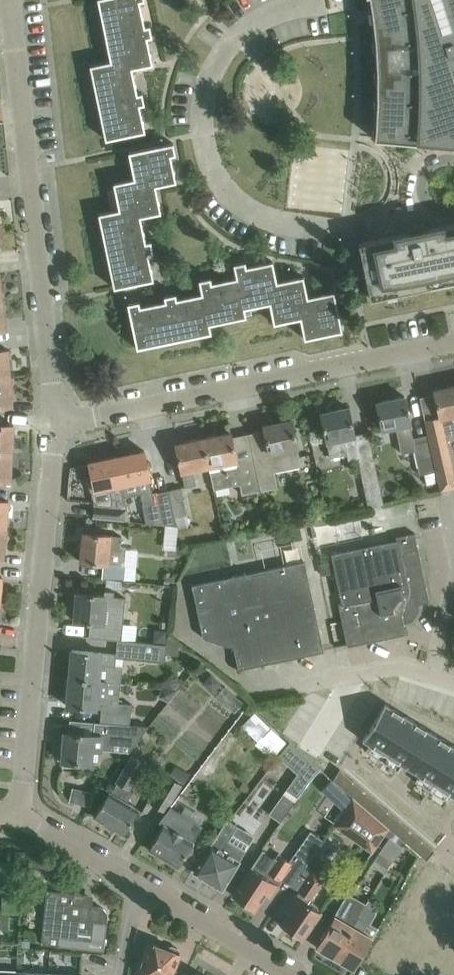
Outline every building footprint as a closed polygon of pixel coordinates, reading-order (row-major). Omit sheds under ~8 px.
[(145,131),(140,104),(145,103),(142,92),(137,93),(132,68),(153,63),(147,37),(152,36),(150,25),(145,26),(140,0),(141,0),(98,0),(111,60),(90,65),(106,139),(145,131)] [(372,10),(378,9),(380,19),(373,20),(375,32),(376,45),(377,58),(377,73),(377,83),(377,96),(377,109),(376,120),(376,125),(382,126),(381,136),(375,136),(375,138),(419,142),(419,138),(435,140),(434,145),(431,145),(431,147),(452,149),(452,147),(449,146),(449,141),(453,141),(453,0),(371,0),(372,10)] [(99,213),(114,287),(154,279),(148,253),(153,252),(151,240),(146,241),(141,216),(161,212),(156,185),(176,181),(171,154),(176,153),(173,142),(129,151),(134,178),(114,182),(119,209),(99,213)] [(429,228),(426,219),(407,223),(408,232),(359,242),(370,297),(453,280),(453,222),(429,228)] [(343,330),(334,291),(308,296),(304,276),(277,281),(273,260),(246,266),(245,261),(234,263),(237,277),(212,282),(211,277),(199,279),(202,293),(177,298),(176,293),(165,295),(165,300),(140,306),(139,301),(128,303),(137,348),(211,332),(210,324),(246,316),(245,307),(270,302),(274,323),(301,317),(305,338),(343,330)] [(11,377),(8,349),(0,349),(0,378),(11,377)] [(13,405),(11,377),(0,378),(0,406),(13,405)] [(426,419),(430,439),(436,471),(452,467),(446,439),(445,432),(451,431),(452,434),(453,434),(453,385),(434,389),(438,409),(440,416),(426,419)] [(405,395),(377,401),(381,421),(382,429),(396,427),(402,453),(414,450),(412,442),(415,442),(409,415),(405,395)] [(349,407),(321,413),(325,433),(330,457),(347,454),(348,461),(359,458),(366,495),(369,507),(384,504),(376,465),(373,451),(369,431),(368,432),(369,436),(356,439),(349,407)] [(302,464),(296,438),(292,419),(264,425),(269,452),(253,455),(260,490),(277,486),(274,470),(302,464)] [(12,452),(14,424),(0,423),(0,452),(12,452)] [(260,490),(253,455),(237,458),(231,432),(203,437),(209,466),(214,488),(240,482),(243,494),(260,490)] [(193,469),(209,466),(203,437),(176,443),(185,487),(196,484),(193,469)] [(415,442),(412,442),(414,450),(420,474),(424,473),(426,482),(438,479),(436,471),(430,439),(415,442)] [(155,501),(148,469),(144,450),(117,455),(125,496),(141,493),(143,503),(155,501)] [(11,480),(12,452),(0,452),(0,480),(11,480)] [(92,476),(88,477),(91,491),(94,504),(92,517),(93,517),(104,518),(107,518),(130,520),(125,496),(117,455),(89,461),(92,476)] [(179,525),(189,522),(182,487),(170,490),(177,524),(179,525)] [(163,524),(177,524),(170,490),(157,493),(163,524)] [(6,528),(9,500),(0,499),(0,527),(6,528)] [(111,534),(103,534),(83,532),(80,561),(103,563),(102,578),(133,581),(135,565),(124,564),(126,546),(121,546),(122,536),(111,535),(111,534)] [(348,646),(393,636),(409,633),(406,622),(413,620),(419,610),(418,604),(430,601),(415,532),(398,536),(399,541),(334,554),(344,601),(339,602),(348,646)] [(324,651),(320,631),(305,561),(195,584),(206,637),(234,648),(239,669),(324,651)] [(330,561),(318,563),(321,575),(333,572),(330,561)] [(175,585),(176,577),(165,576),(165,584),(175,585)] [(89,636),(109,638),(122,639),(126,597),(114,596),(115,591),(105,590),(105,594),(78,592),(75,620),(90,622),(89,636)] [(155,629),(153,642),(166,643),(168,630),(155,629)] [(72,649),(70,676),(99,679),(121,682),(123,666),(116,665),(116,657),(158,661),(158,653),(179,654),(179,646),(167,636),(167,644),(125,640),(123,654),(92,651),(72,649)] [(222,681),(211,672),(203,682),(213,691),(222,681)] [(119,703),(121,682),(99,679),(70,676),(67,705),(102,708),(101,722),(130,724),(133,704),(119,703)] [(363,739),(370,744),(366,750),(398,770),(402,764),(420,774),(416,781),(448,801),(452,794),(453,796),(453,745),(385,703),(363,739)] [(255,712),(243,725),(257,739),(270,726),(255,712)] [(60,743),(58,759),(62,759),(62,760),(64,760),(63,765),(79,767),(79,762),(91,763),(92,751),(102,752),(103,748),(112,749),(113,741),(135,743),(148,726),(130,724),(101,722),(94,721),(93,734),(85,733),(65,732),(64,743),(60,743)] [(290,742),(279,755),(298,772),(286,789),(298,797),(309,782),(311,779),(320,767),(290,742)] [(139,808),(128,801),(134,791),(131,789),(146,764),(131,754),(115,781),(118,783),(112,792),(110,791),(95,816),(124,834),(139,808)] [(178,766),(172,776),(184,783),(190,773),(178,766)] [(340,768),(335,778),(427,859),(435,850),(340,768)] [(165,811),(182,784),(168,776),(152,803),(165,811)] [(331,779),(322,789),(342,808),(352,798),(351,798),(331,779)] [(244,781),(238,789),(245,794),(251,786),(244,781)] [(337,821),(334,825),(372,852),(375,848),(376,848),(390,828),(353,796),(353,798),(348,805),(337,821)] [(160,832),(149,849),(179,866),(184,857),(190,861),(199,845),(193,842),(194,841),(193,841),(203,825),(170,805),(160,822),(164,824),(160,832)] [(205,854),(195,872),(211,881),(211,886),(216,889),(221,887),(223,888),(239,861),(246,849),(229,839),(238,825),(227,818),(211,844),(205,854)] [(244,878),(233,895),(247,904),(248,902),(256,907),(266,892),(271,896),(281,880),(281,879),(286,872),(296,878),(306,864),(308,862),(324,838),(312,829),(296,853),(290,860),(280,853),(272,866),(259,858),(253,866),(252,866),(244,878)] [(387,857),(396,842),(391,837),(380,852),(387,857)] [(396,842),(387,857),(394,861),(402,847),(396,842)] [(14,850),(13,862),(25,863),(26,850),(14,850)] [(289,912),(281,924),(303,938),(314,922),(321,911),(309,902),(320,887),(326,878),(306,864),(296,878),(304,884),(301,888),(297,894),(296,894),(285,909),(289,912)] [(47,889),(41,943),(58,945),(104,950),(107,915),(107,911),(104,908),(100,906),(92,905),(93,899),(85,898),(85,894),(47,889)] [(327,929),(317,946),(336,957),(366,904),(362,901),(360,900),(357,898),(349,911),(341,906),(336,916),(335,915),(327,929)] [(366,904),(336,957),(355,968),(372,938),(379,928),(370,922),(377,910),(373,908),(370,906),(366,904)] [(137,974),(185,974),(186,973),(175,969),(181,953),(149,941),(138,971),(137,974)]
